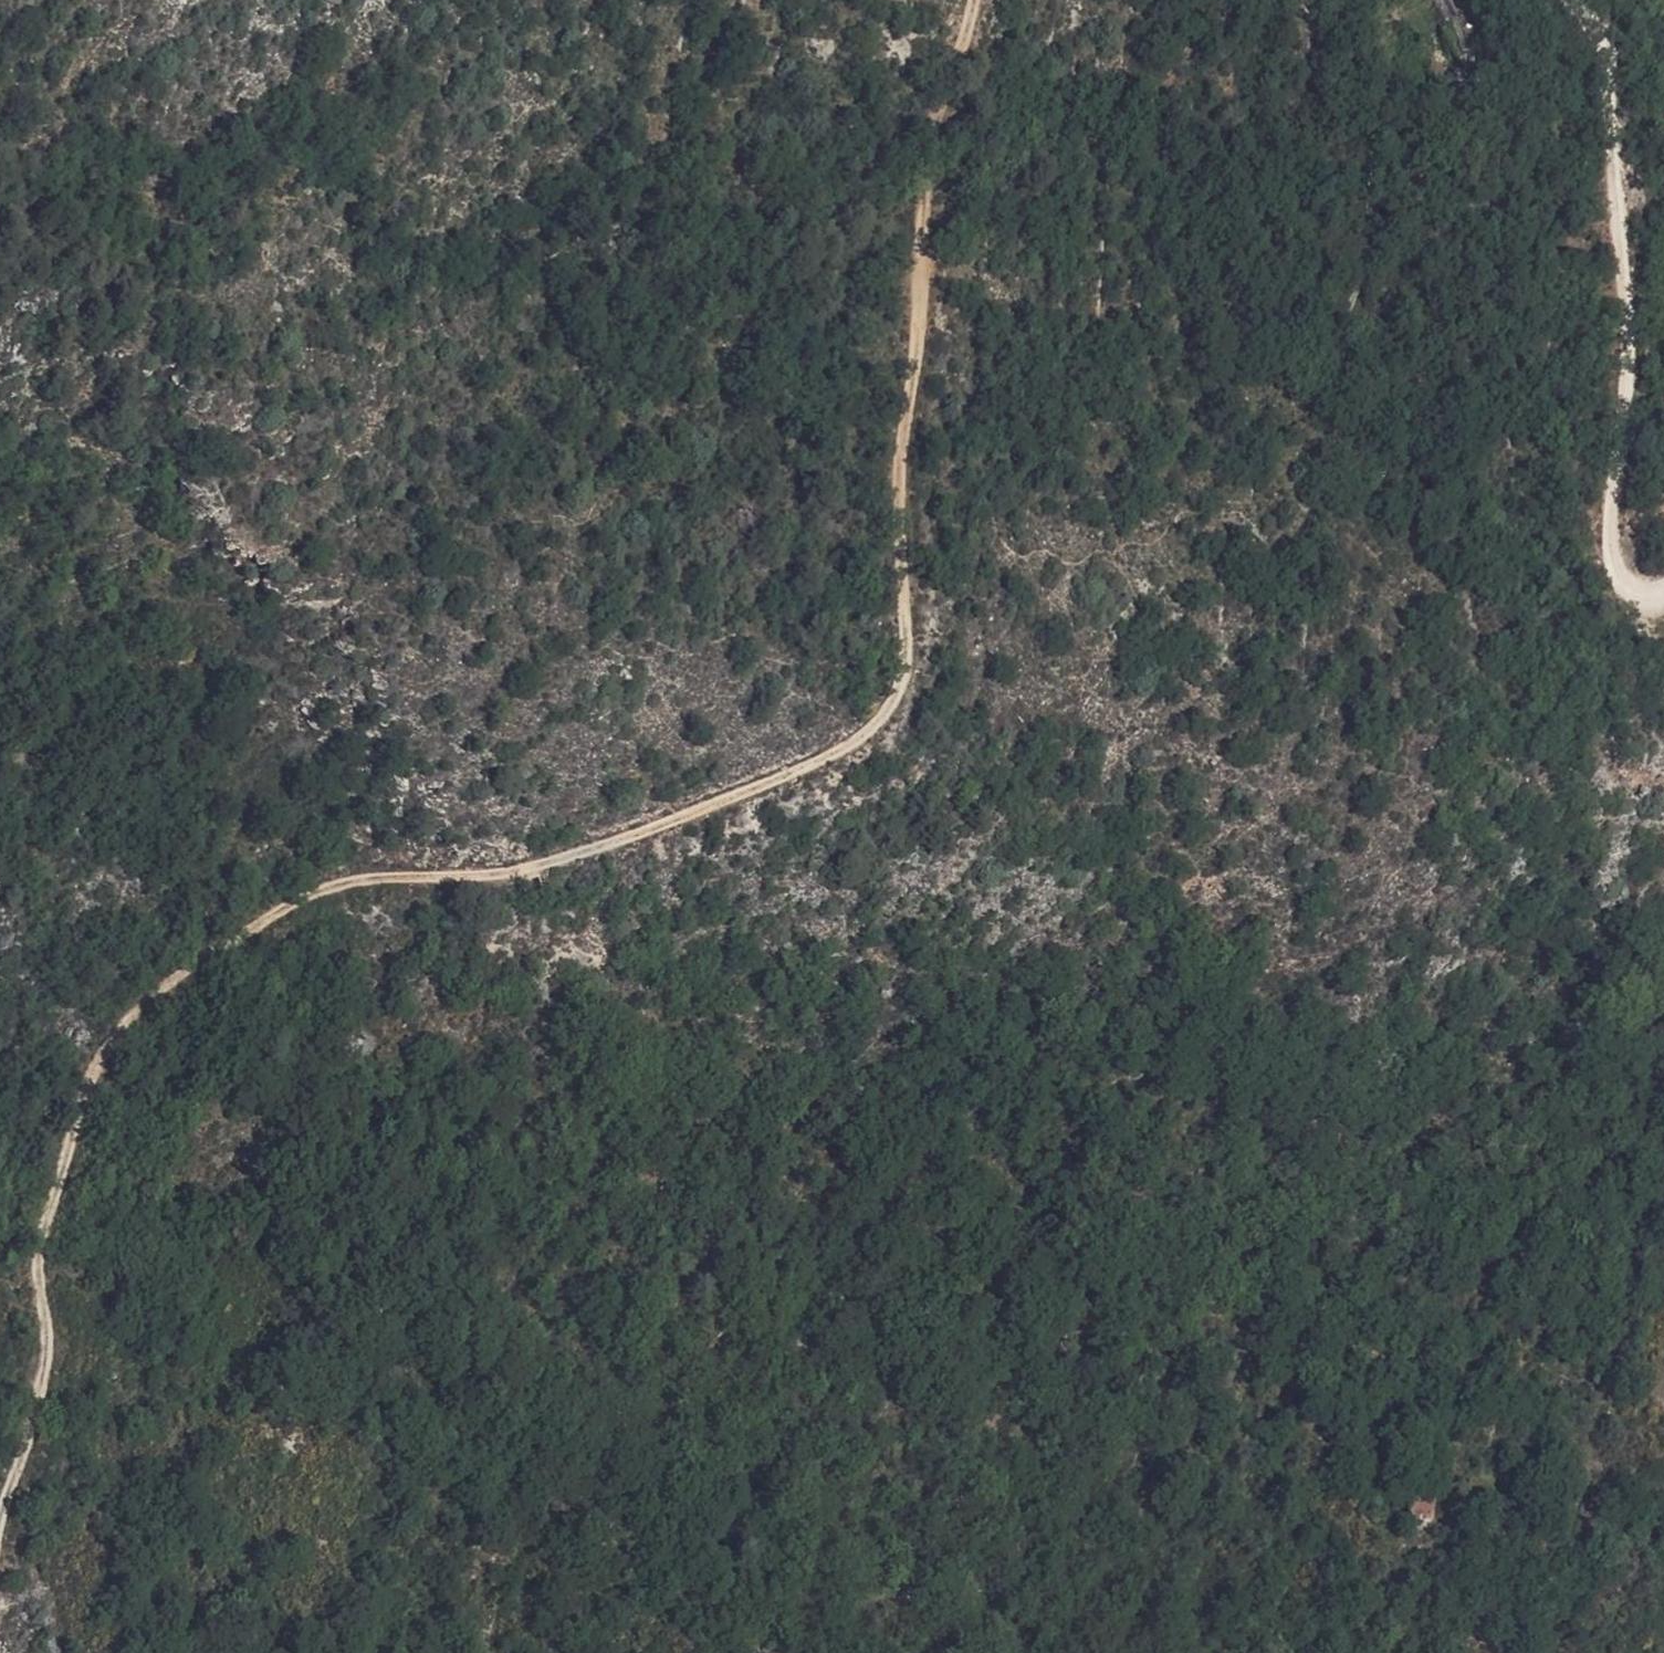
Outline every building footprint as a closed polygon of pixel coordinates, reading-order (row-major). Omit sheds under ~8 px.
[(1427,1495),(1405,1492),(1402,1520),(1423,1523),(1427,1495)]
